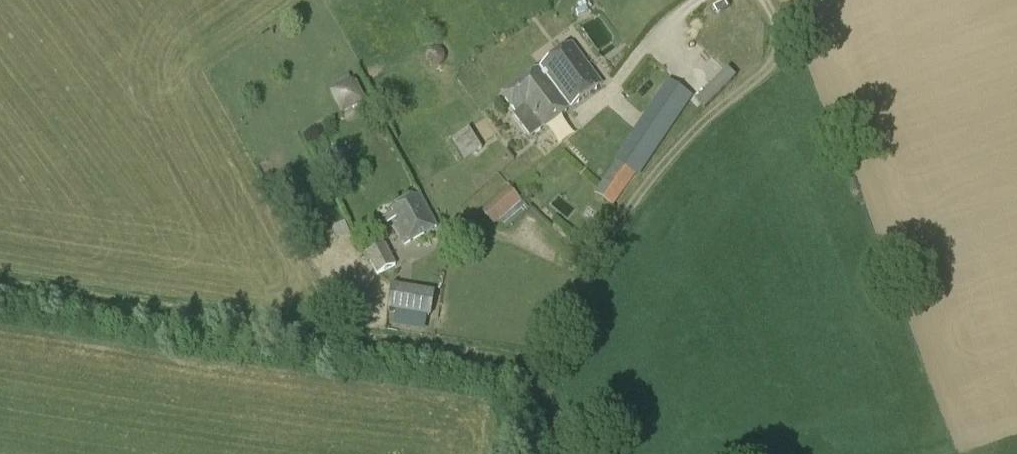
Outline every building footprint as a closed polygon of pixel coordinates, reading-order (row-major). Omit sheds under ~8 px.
[(541,68),(572,109),(602,87),(572,46),(541,68)] [(531,139),(572,109),(541,68),(504,96),(516,112),(512,115),(531,139)] [(352,81),(349,76),(332,84),(335,90),(332,92),(342,112),(363,102),(352,81)] [(613,206),(671,119),(690,93),(673,81),(654,109),(596,194),(613,206)] [(465,159),(482,149),(468,128),(451,138),(465,159)] [(522,202),(510,188),(482,212),(494,226),(500,221),(500,220),(522,202)] [(438,227),(421,196),(387,215),(388,217),(384,219),(388,226),(393,223),(405,245),(438,227)] [(528,209),(522,202),(500,220),(500,221),(506,229),(528,209)] [(396,266),(385,244),(363,255),(367,261),(369,260),(377,275),(396,266)] [(430,318),(434,292),(391,285),(387,311),(430,318)]
